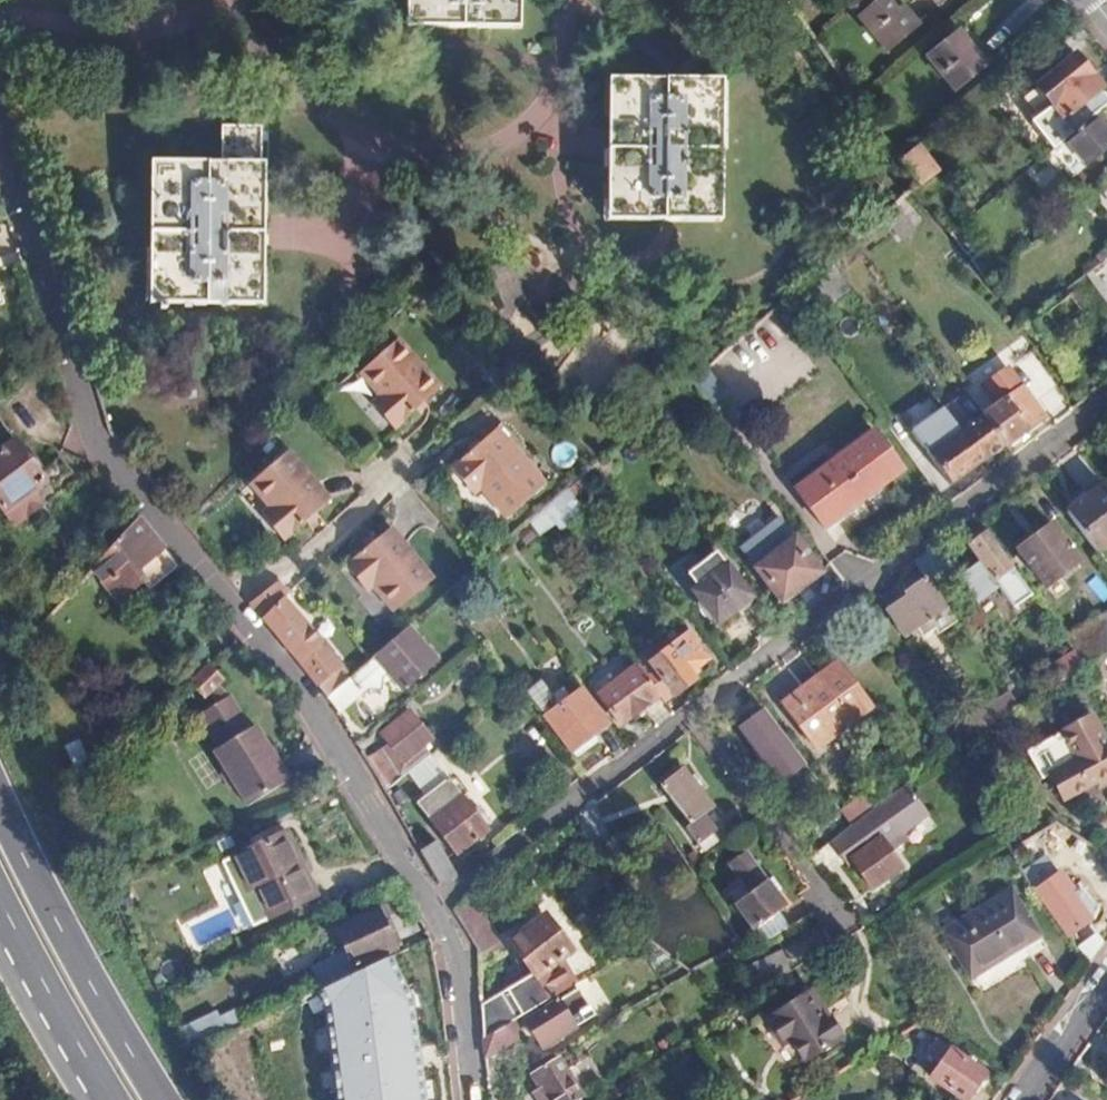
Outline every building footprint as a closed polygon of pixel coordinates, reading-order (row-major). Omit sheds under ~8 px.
[(409,30),(514,31),(514,0),(409,0),(409,30)] [(881,0),(878,0),(857,20),(884,50),(914,25),(899,7),(893,12),(881,0)] [(953,31),(923,58),(952,92),(984,65),(953,31)] [(1073,60),(1035,88),(1070,133),(1088,119),(1106,104),(1098,93),(1099,92),(1073,60)] [(716,82),(611,80),(609,223),(714,225),(716,82)] [(1061,141),(1082,168),(1106,148),(1106,143),(1088,119),(1070,133),(1061,141)] [(218,164),(151,165),(152,306),(258,304),(256,126),(218,127),(218,164)] [(915,142),(897,156),(917,181),(934,166),(915,142)] [(913,224),(892,202),(863,228),(871,239),(888,225),(891,225),(900,235),(913,224)] [(1065,295),(1032,322),(1050,345),(1063,335),(1060,330),(1080,314),(1065,295)] [(742,421),(807,374),(778,334),(761,346),(750,332),(687,377),(708,405),(723,394),(742,421)] [(392,345),(355,377),(377,402),(369,409),(390,433),(436,394),(392,345)] [(979,383),(994,404),(982,413),(1004,444),(1042,415),(1003,366),(979,383)] [(952,400),(943,407),(960,429),(983,459),(1004,444),(982,413),(969,422),(952,400)] [(12,504),(16,510),(29,502),(25,495),(39,486),(0,427),(0,511),(12,504)] [(941,438),(944,441),(927,453),(949,483),(983,459),(960,429),(948,437),(946,434),(941,438)] [(496,431),(448,471),(472,497),(478,491),(504,521),(543,486),(496,431)] [(900,471),(871,432),(794,488),(822,528),(900,471)] [(288,450),(249,483),(269,508),(261,515),(281,540),(330,499),(288,450)] [(1064,512),(1094,553),(1106,543),(1106,493),(1101,485),(1064,512)] [(578,511),(562,493),(525,524),(534,535),(549,523),(556,529),(578,511)] [(136,519),(89,571),(119,603),(142,583),(150,591),(177,568),(136,519)] [(1050,525),(1017,549),(1045,588),(1078,564),(1050,525)] [(384,530),(339,568),(362,594),(368,588),(392,614),(429,583),(384,530)] [(985,530),(965,545),(991,582),(993,581),(1005,597),(1021,586),(1010,571),(1012,569),(985,530)] [(792,537),(754,567),(780,602),(819,573),(792,537)] [(924,549),(911,559),(925,579),(938,569),(924,549)] [(724,565),(691,590),(715,622),(748,596),(724,565)] [(954,622),(924,579),(903,593),(905,596),(885,609),(902,636),(914,628),(920,637),(932,629),(936,634),(954,622)] [(271,587),(250,606),(326,697),(346,680),(349,677),(284,602),(290,597),(271,587)] [(1064,639),(1084,667),(1106,654),(1106,612),(1064,639)] [(403,631),(370,660),(400,695),(433,666),(403,631)] [(630,658),(636,666),(658,694),(663,701),(672,694),(674,695),(693,680),(688,673),(705,659),(686,633),(647,661),(639,652),(630,658)] [(225,681),(208,662),(188,683),(203,699),(210,693),(220,685),(225,681)] [(833,664),(784,703),(818,748),(868,710),(833,664)] [(658,694),(636,666),(598,695),(619,723),(658,694)] [(358,694),(346,680),(326,697),(336,714),(358,694)] [(539,683),(526,694),(570,750),(604,725),(579,691),(567,700),(560,691),(551,698),(539,683)] [(245,692),(220,685),(210,693),(227,700),(245,692)] [(227,700),(212,707),(227,742),(261,728),(245,692),(227,700)] [(409,710),(379,733),(395,752),(387,757),(379,748),(363,760),(382,791),(428,754),(420,743),(429,736),(409,710)] [(1047,769),(1061,795),(1093,778),(1101,775),(1104,780),(1106,779),(1106,744),(1089,712),(1057,728),(1058,729),(1025,746),(1040,773),(1047,769)] [(223,745),(229,758),(225,770),(233,783),(241,786),(250,804),(293,784),(267,725),(261,728),(227,742),(223,745)] [(682,772),(661,787),(688,825),(684,828),(708,861),(720,850),(722,848),(716,841),(717,840),(702,815),(710,809),(682,772)] [(1101,775),(1093,778),(1096,784),(1104,780),(1101,775)] [(890,794),(879,781),(839,811),(849,825),(863,814),(890,794)] [(906,781),(890,794),(863,814),(873,827),(916,794),(906,781)] [(459,794),(449,782),(418,805),(428,819),(459,794)] [(459,794),(428,819),(454,854),(487,830),(459,794)] [(282,832),(228,858),(243,889),(249,886),(265,917),(313,894),(282,832)] [(880,839),(852,859),(873,888),(901,867),(880,839)] [(434,842),(417,852),(436,883),(455,877),(434,842)] [(725,864),(747,894),(732,904),(751,931),(781,909),(741,854),(725,864)] [(1054,874),(1032,895),(1068,939),(1088,922),(1063,892),(1067,888),(1054,874)] [(1010,888),(934,929),(964,983),(1040,942),(1010,888)] [(454,909),(452,910),(476,951),(477,966),(499,952),(468,898),(454,909)] [(373,907),(332,927),(352,968),(393,948),(373,907)] [(236,929),(227,911),(190,928),(199,947),(236,929)] [(541,914),(507,941),(534,977),(568,950),(541,914)] [(310,995),(318,1014),(331,1099),(418,1099),(405,1004),(377,961),(310,995)] [(590,1016),(576,991),(523,1023),(538,1048),(590,1016)] [(808,992),(764,1020),(779,1046),(787,1041),(801,1061),(838,1040),(808,992)] [(229,1030),(223,1018),(181,1037),(187,1050),(198,1045),(229,1030)] [(514,1040),(506,1021),(479,1036),(482,1058),(514,1040)] [(884,1043),(872,1051),(891,1065),(898,1054),(884,1043)] [(948,1052),(929,1078),(960,1099),(964,1099),(982,1074),(948,1052)] [(529,1092),(534,1099),(576,1099),(551,1059),(527,1075),(534,1089),(529,1092)]
